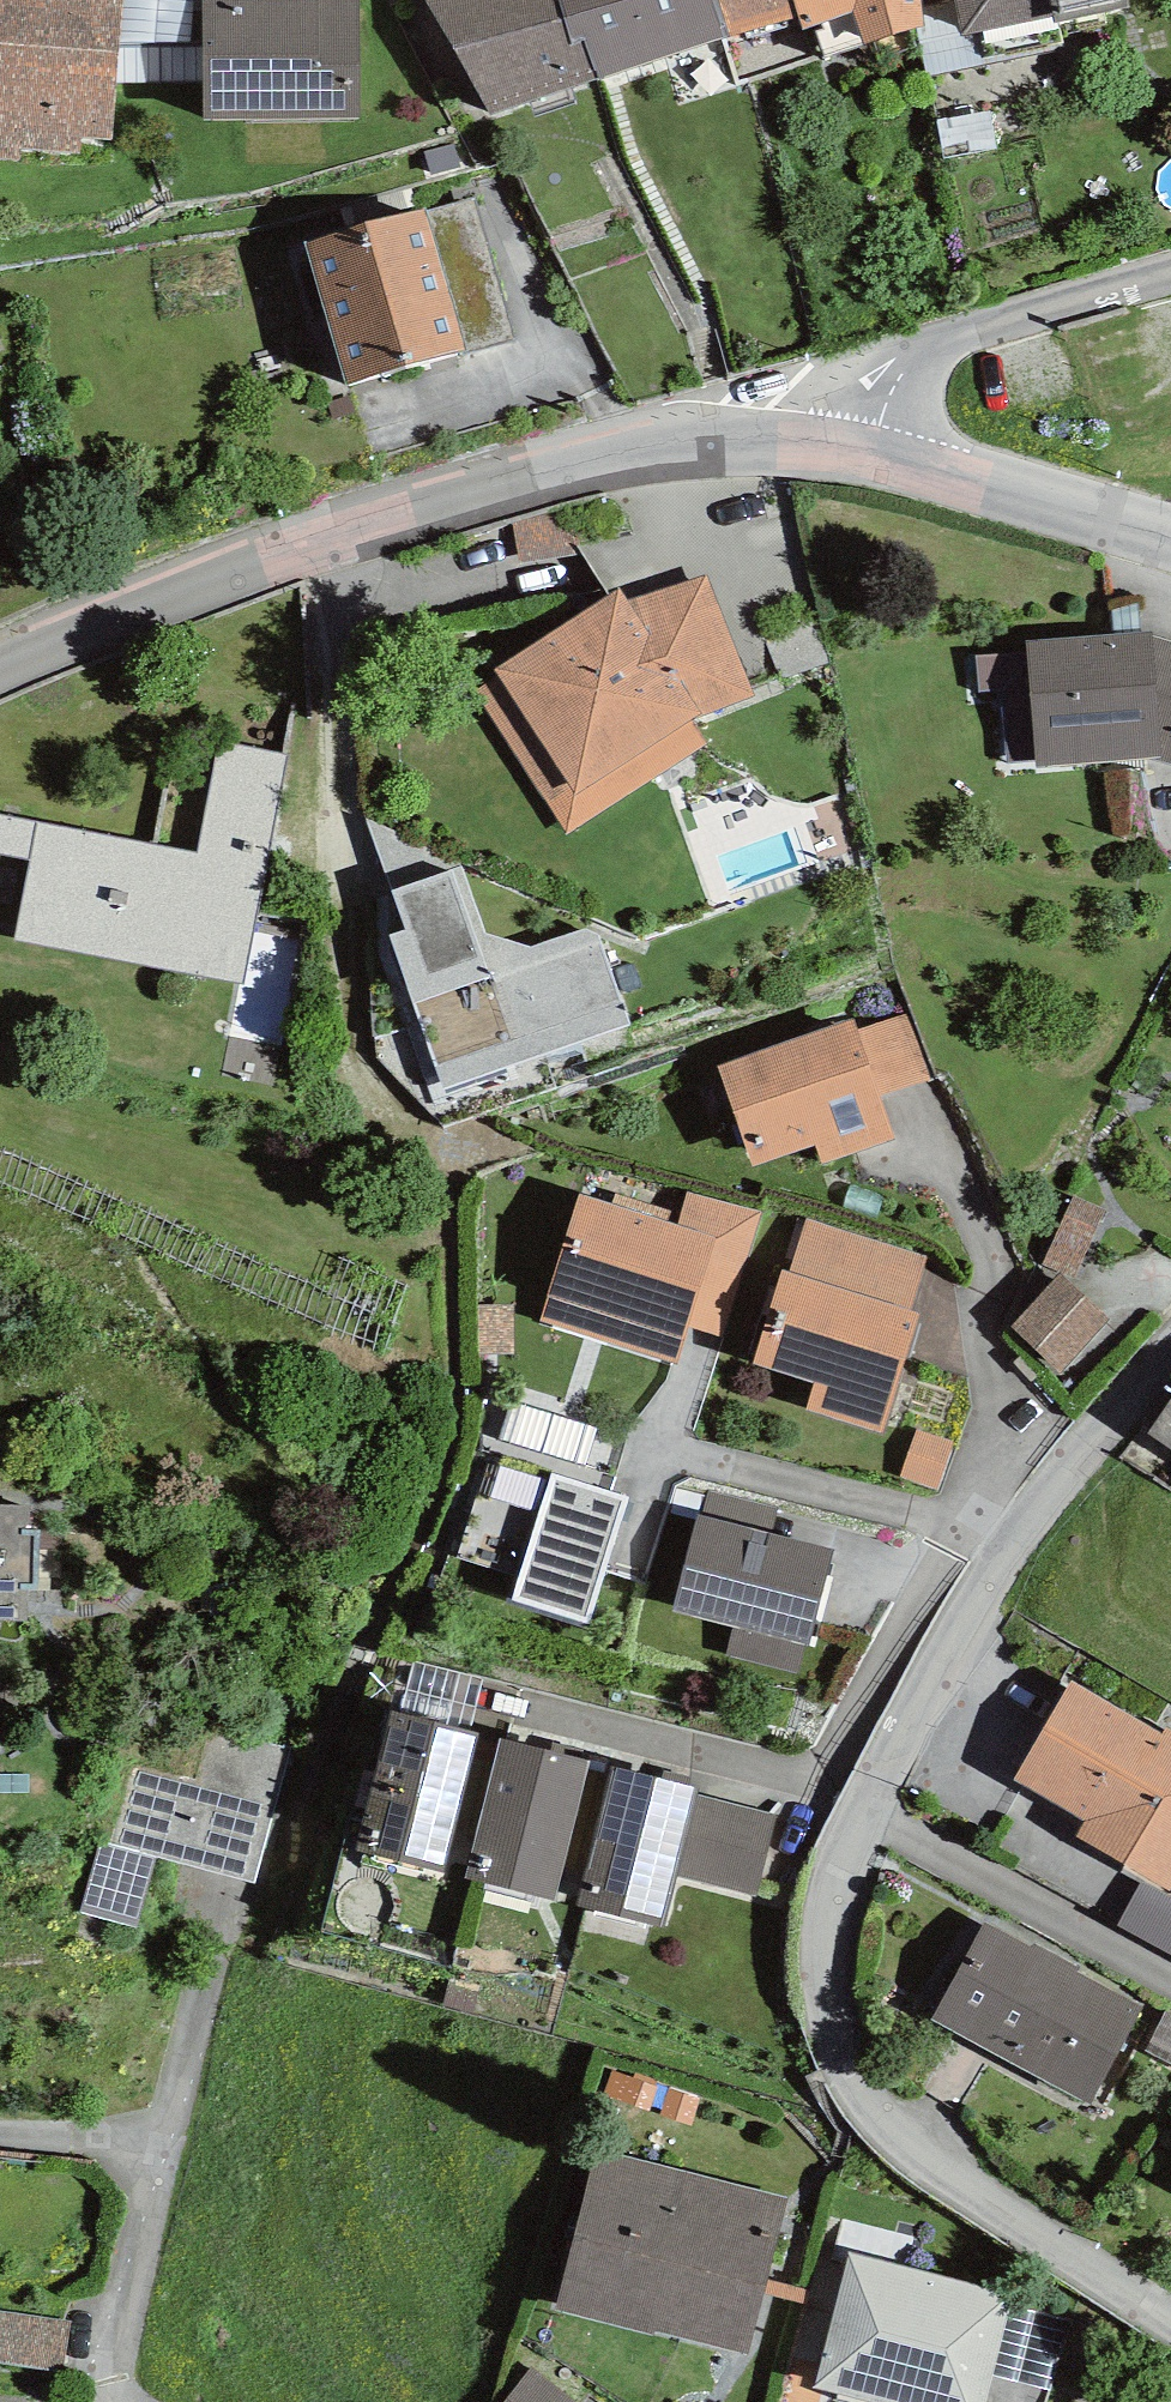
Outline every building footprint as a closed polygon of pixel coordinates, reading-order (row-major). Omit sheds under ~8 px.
[(124,0),(0,0),(0,160),(19,162),(20,147),(82,153),(84,137),(112,139),(120,45),(124,0)] [(120,45),(189,41),(194,0),(124,0),(120,45)] [(358,0),(203,0),(203,118),(358,118),(358,0)] [(559,0),(425,0),(489,113),(597,77),(587,39),(571,43),(559,0)] [(713,0),(559,0),(571,43),(587,39),(597,77),(725,41),(713,0)] [(799,17),(794,0),(713,0),(725,41),(741,85),(824,59),(814,27),(804,30),(799,17)] [(799,17),(804,30),(814,27),(824,59),(918,29),(925,27),(923,7),(922,0),(794,0),(799,17)] [(923,7),(925,27),(918,29),(927,76),(980,64),(973,34),(961,37),(954,0),(951,0),(923,7)] [(1129,0),(954,0),(961,37),(973,34),(1054,17),(1055,24),(1131,8),(1129,0)] [(346,385),(465,352),(514,338),(474,197),(425,210),(424,208),(304,243),(346,385)] [(628,602),(619,588),(494,671),(497,677),(473,693),(568,835),(707,742),(691,719),(755,698),(707,576),(628,602)] [(1152,635),(1153,630),(1026,639),(1034,767),(1148,758),(1170,764),(1170,640),(1152,635)] [(29,859),(15,940),(243,983),(287,753),(218,741),(197,852),(37,823),(29,859)] [(198,833),(212,770),(177,762),(163,825),(198,833)] [(37,823),(0,815),(0,853),(29,859),(37,823)] [(366,819),(392,890),(462,865),(366,819)] [(388,935),(442,1086),(630,1025),(598,937),(588,929),(531,947),(486,934),(462,865),(392,890),(405,929),(388,935)] [(911,1013),(858,1030),(880,1097),(933,1080),(911,1013)] [(823,1163),(894,1138),(880,1097),(858,1030),(853,1020),(718,1067),(752,1165),(816,1143),(823,1163)] [(681,1214),(678,1225),(715,1236),(689,1325),(725,1335),(762,1212),(688,1190),(681,1214)] [(612,1205),(579,1194),(539,1322),(675,1365),(689,1325),(715,1236),(678,1225),(612,1205)] [(615,1194),(612,1205),(678,1225),(681,1214),(615,1194)] [(1104,1209),(1073,1196),(1044,1265),(1075,1278),(1104,1209)] [(789,1272),(910,1311),(928,1257),(807,1218),(789,1272)] [(882,1433),(920,1313),(910,1311),(789,1272),(782,1271),(753,1365),(813,1384),(805,1409),(882,1433)] [(1109,1321),(1062,1276),(1011,1327),(1059,1372),(1109,1321)] [(514,1353),(513,1303),(477,1305),(478,1355),(514,1353)] [(1147,1435),(1170,1450),(1170,1396),(1147,1435)] [(955,1439),(919,1427),(901,1477),(938,1489),(955,1439)] [(629,1496),(552,1473),(512,1601),(589,1624),(629,1496)] [(709,1490),(702,1515),(771,1533),(777,1508),(709,1490)] [(30,1505),(0,1505),(0,1621),(27,1621),(28,1588),(38,1589),(39,1531),(30,1530),(30,1505)] [(702,1515),(696,1514),(672,1609),(734,1625),(726,1655),(797,1673),(804,1647),(808,1648),(834,1549),(771,1533),(702,1515)] [(484,1677),(413,1660),(400,1714),(471,1731),(484,1677)] [(1071,1680),(1014,1780),(1086,1821),(1076,1837),(1170,1890),(1170,1889),(1170,1740),(1071,1680)] [(400,1714),(390,1712),(356,1851),(444,1872),(479,1733),(471,1731),(400,1714)] [(255,1883),(290,1747),(209,1726),(194,1781),(130,1765),(110,1844),(156,1857),(255,1883)] [(590,1761),(499,1739),(466,1878),(556,1900),(590,1761)] [(698,1787),(610,1766),(576,1907),(664,1929),(677,1876),(696,1794),(698,1787)] [(778,1815),(696,1794),(677,1876),(758,1895),(778,1815)] [(137,1928),(156,1857),(110,1844),(99,1841),(79,1913),(137,1928)] [(1140,1882),(1116,1927),(1170,1956),(1170,1898),(1140,1882)] [(1091,2104),(1143,2005),(983,1921),(930,2020),(1091,2104)] [(1167,2004),(1144,2050),(1170,2064),(1170,2006),(1167,2004)] [(749,2354),(787,2199),(595,2153),(558,2308),(749,2354)] [(993,2377),(1012,2305),(1015,2293),(849,2250),(813,2387),(838,2393),(873,2401),(987,2401),(993,2377)] [(1072,2320),(1012,2305),(993,2377),(1054,2392),(1072,2320)] [(0,2312),(0,2356),(63,2365),(69,2321),(0,2312)] [(532,2366),(504,2401),(578,2401),(532,2366)] [(838,2393),(835,2399),(845,2401),(873,2401),(838,2393)]
